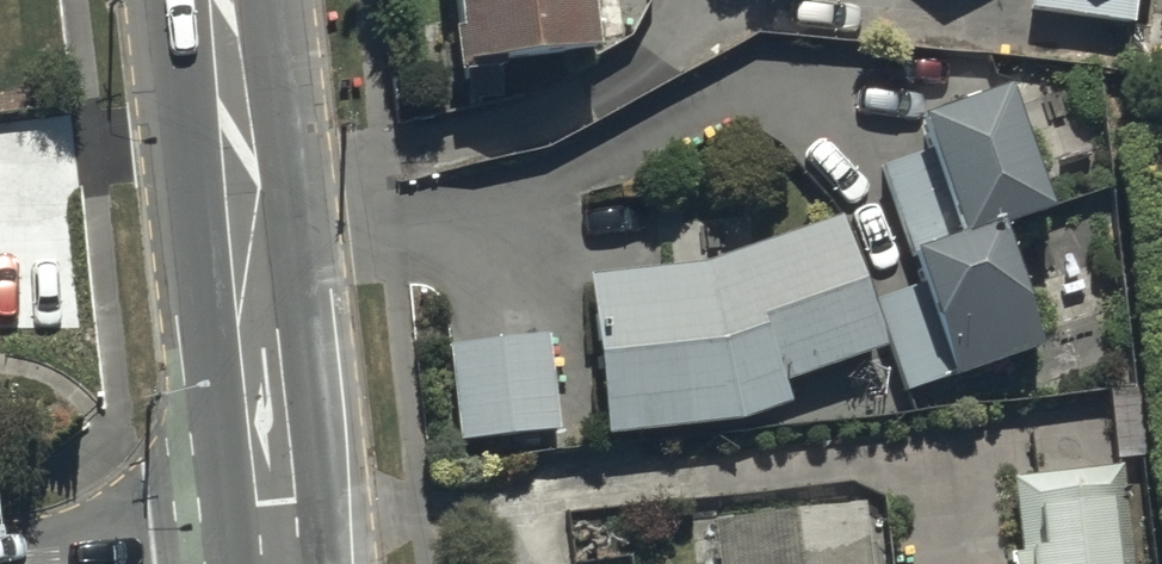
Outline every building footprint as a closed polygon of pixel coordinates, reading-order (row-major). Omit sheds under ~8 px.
[(450,76),(469,74),(468,61),(587,53),(583,0),(451,0),(453,29),(447,29),(450,76)] [(1026,9),(1128,23),(1132,0),(1027,0),(1026,9)] [(917,286),(870,301),(900,393),(1036,348),(996,228),(1043,212),(1001,88),(911,118),(922,151),(877,167),(917,286)] [(701,266),(583,276),(601,436),(740,420),(786,403),(779,384),(883,347),(836,217),(701,266)] [(547,337),(446,346),(454,441),(555,433),(547,337)] [(1119,468),(1009,480),(1017,553),(1007,554),(1008,563),(1130,563),(1119,468)] [(711,523),(715,563),(865,563),(859,508),(711,523)]
